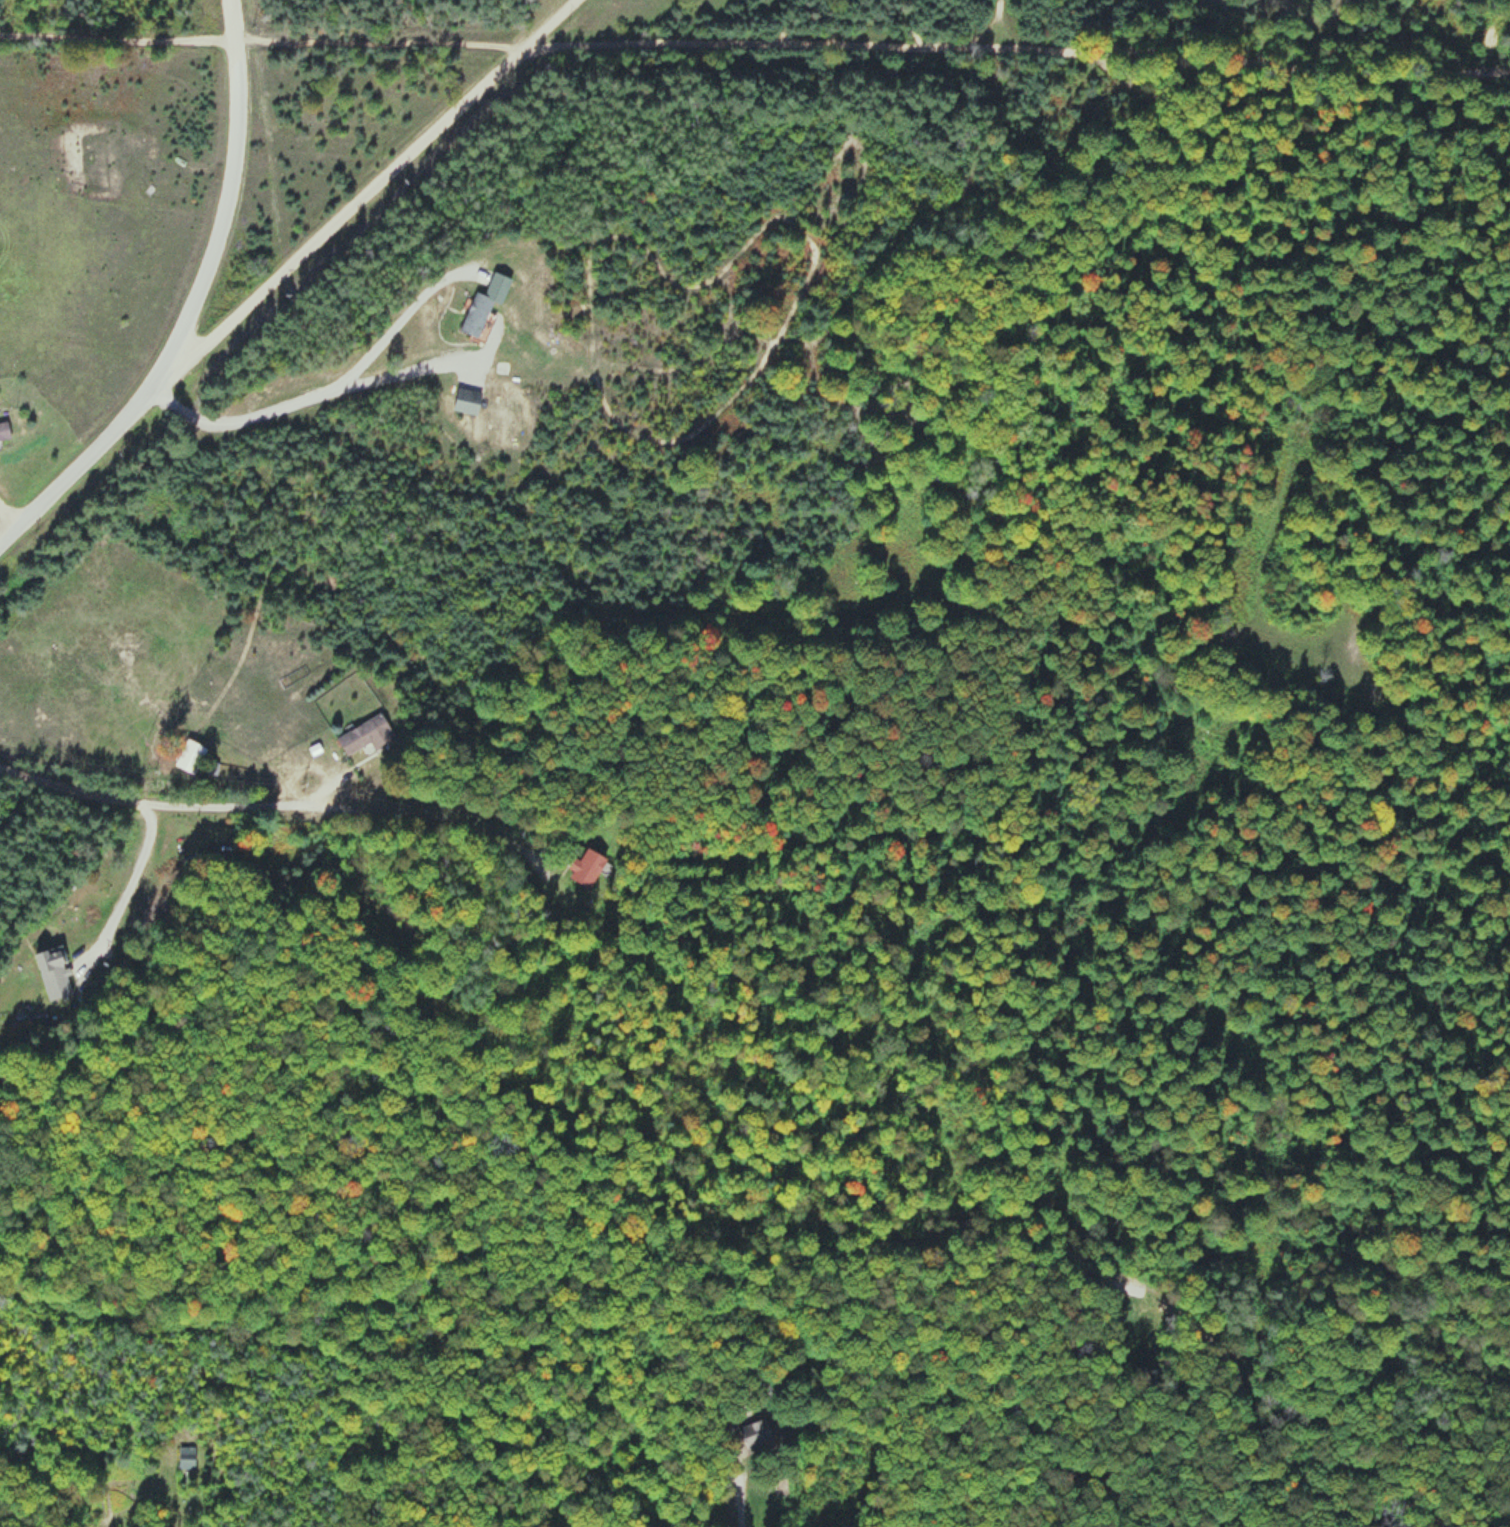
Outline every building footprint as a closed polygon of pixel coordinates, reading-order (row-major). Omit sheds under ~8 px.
[(114,183),(104,141),(94,144),(104,185),(114,183)] [(475,291),(460,331),(479,338),(493,300),(502,303),(512,278),(493,271),(485,295),(475,291)] [(482,394),(458,387),(452,410),(476,417),(482,394)] [(0,422),(0,441),(10,439),(7,421),(0,422)] [(164,605),(170,597),(156,588),(150,597),(164,605)] [(346,755),(370,743),(373,749),(394,738),(381,714),(336,737),(346,755)] [(208,748),(187,738),(173,764),(195,775),(208,748)] [(588,888),(605,859),(587,849),(570,878),(588,888)] [(35,953),(47,1001),(73,994),(60,946),(35,953)] [(738,1430),(750,1455),(775,1443),(763,1418),(738,1430)] [(194,1453),(179,1453),(179,1465),(194,1465),(194,1453)]
